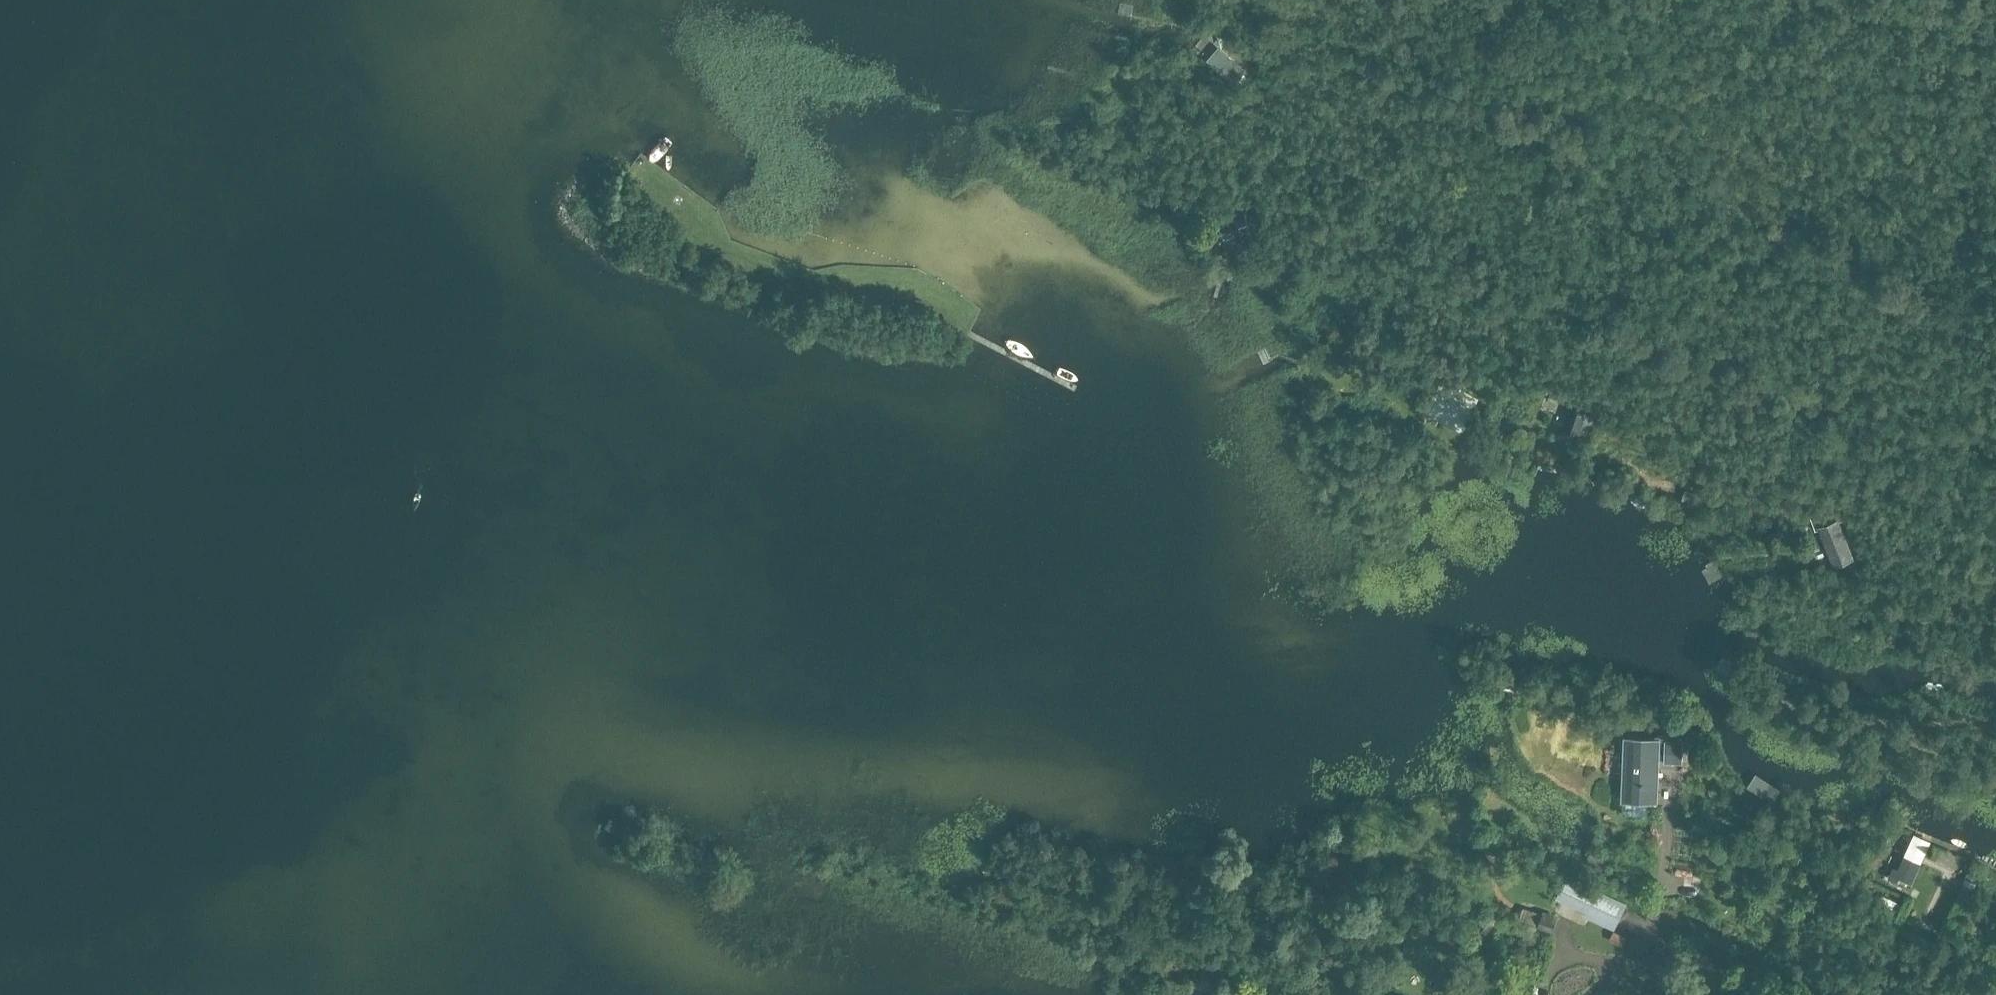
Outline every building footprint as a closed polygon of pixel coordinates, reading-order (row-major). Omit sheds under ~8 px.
[(1234,83),(1246,69),(1218,46),(1207,61),(1234,83)] [(1263,184),(1263,174),(1250,173),(1249,183),(1263,184)] [(1225,241),(1251,231),(1243,209),(1217,219),(1225,241)] [(1460,388),(1442,378),(1426,408),(1462,427),(1480,395),(1462,385),(1460,388)] [(1590,434),(1597,414),(1587,411),(1589,405),(1563,396),(1554,424),(1580,432),(1580,431),(1590,434)] [(1521,460),(1528,442),(1518,439),(1512,456),(1521,460)] [(1693,510),(1698,493),(1686,489),(1681,506),(1693,510)] [(1857,557),(1842,519),(1845,518),(1840,507),(1813,517),(1817,529),(1821,528),(1836,565),(1857,557)] [(1701,717),(1694,710),(1679,725),(1686,732),(1701,717)] [(1681,761),(1682,741),(1627,738),(1624,798),(1656,799),(1658,759),(1681,761)] [(1924,863),(1934,841),(1917,833),(1907,855),(1916,859),(1921,862),(1924,863)] [(1602,872),(1608,863),(1592,853),(1587,862),(1602,872)] [(1894,864),(1888,877),(1896,881),(1897,879),(1907,883),(1908,880),(1912,882),(1920,864),(1921,862),(1916,859),(1907,855),(1904,854),(1899,867),(1894,864)] [(1616,930),(1629,903),(1569,875),(1558,899),(1587,912),(1586,916),(1616,930)] [(1972,893),(1972,892),(1976,882),(1965,878),(1962,887),(1961,889),(1972,893)] [(1886,909),(1892,898),(1884,894),(1878,905),(1886,909)] [(1553,932),(1559,915),(1545,910),(1539,927),(1553,932)] [(1422,940),(1426,929),(1413,925),(1409,936),(1422,940)] [(1623,946),(1628,937),(1615,930),(1610,939),(1623,946)]
